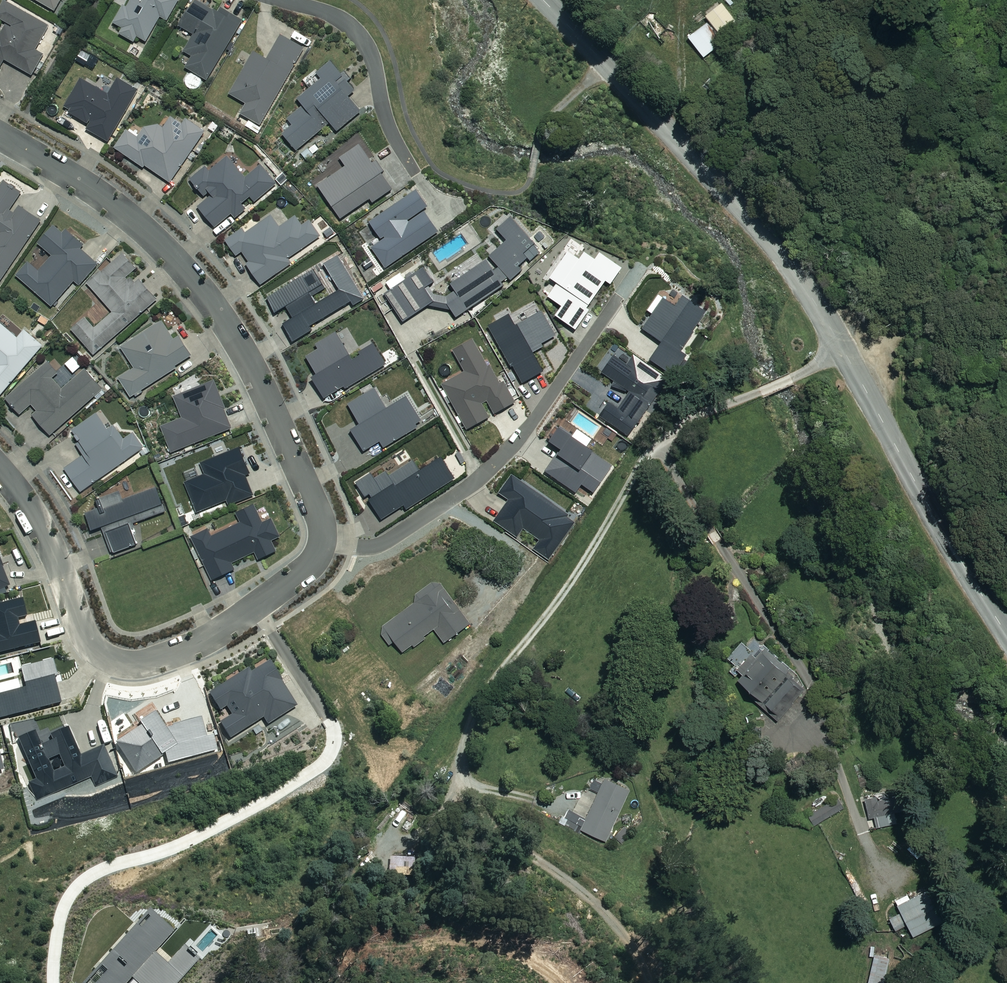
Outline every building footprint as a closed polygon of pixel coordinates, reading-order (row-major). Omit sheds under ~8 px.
[(58,14),(68,0),(36,0),(58,14)] [(134,1),(129,9),(125,7),(115,25),(124,30),(121,35),(135,43),(138,37),(148,43),(162,18),(168,22),(180,0),(179,0),(132,0),(134,1)] [(220,15),(197,2),(182,28),(196,36),(186,53),(194,58),(187,69),(207,81),(243,22),(223,10),(220,15)] [(733,21),(718,2),(702,15),(718,34),(733,21)] [(6,3),(0,14),(0,20),(9,25),(2,37),(0,36),(0,72),(6,61),(33,77),(45,56),(37,52),(51,27),(6,3)] [(718,44),(702,24),(686,36),(701,57),(718,44)] [(305,50),(283,37),(269,61),(256,53),(231,96),(248,105),(242,115),(261,127),(305,50)] [(349,81),(334,63),(319,75),(324,82),(300,101),(306,108),(290,120),(296,128),(285,136),(298,152),(332,125),(339,132),(362,113),(350,98),(357,92),(349,81)] [(110,97),(83,81),(65,111),(91,127),(88,131),(94,135),(109,144),(139,92),(120,81),(110,97)] [(186,126),(174,118),(166,130),(159,127),(147,130),(140,140),(130,132),(117,150),(146,170),(148,167),(171,183),(207,133),(189,121),(186,126)] [(317,183),(340,217),(370,197),(372,201),(392,188),(381,172),(384,169),(376,158),(372,161),(360,143),(339,156),(345,165),(317,183)] [(248,179),(229,158),(212,173),(207,168),(192,181),(206,197),(211,193),(214,196),(200,209),(218,229),(233,215),(235,218),(255,200),(257,202),(277,184),(262,167),(248,179)] [(7,183),(0,193),(0,275),(4,277),(42,222),(16,204),(23,195),(7,183)] [(370,246),(383,267),(438,231),(424,210),(408,220),(407,219),(427,206),(415,189),(369,220),(381,237),(383,236),(384,237),(370,246)] [(423,266),(384,293),(403,321),(428,304),(451,309),(456,316),(503,284),(501,281),(508,277),(510,279),(522,269),(518,265),(527,257),(523,252),(534,242),(510,216),(496,227),(506,239),(489,255),(499,266),(493,269),(486,259),(450,283),(455,290),(446,295),(433,293),(428,284),(433,281),(423,266)] [(282,229),(274,217),(248,235),(245,231),(228,242),(238,257),(245,253),(251,263),(249,265),(262,285),(292,264),(289,260),(323,237),(313,222),(304,229),(297,219),(282,229)] [(65,236),(56,228),(41,246),(54,258),(42,272),(31,263),(19,278),(53,307),(75,282),(82,288),(101,267),(81,250),(85,246),(69,232),(65,236)] [(555,315),(575,329),(589,308),(586,307),(605,280),(610,283),(621,266),(599,251),(594,258),(584,251),(579,258),(568,250),(550,277),(557,282),(547,295),(561,305),(555,315)] [(140,269),(126,254),(90,286),(115,314),(96,330),(87,319),(74,331),(96,357),(159,301),(135,274),(140,269)] [(661,341),(650,357),(673,373),(686,354),(681,350),(694,331),(692,330),(706,310),(682,294),(675,304),(663,296),(642,327),(661,341)] [(512,365),(523,382),(544,370),(533,351),(543,346),(541,343),(555,334),(540,308),(514,323),(508,312),(487,324),(511,365),(512,365)] [(0,323),(0,399),(45,347),(27,332),(20,340),(0,323)] [(176,342),(165,324),(124,349),(137,370),(121,380),(132,397),(194,358),(182,338),(176,342)] [(310,376),(323,397),(343,386),(345,389),(386,365),(373,343),(358,351),(360,354),(351,359),(335,331),(315,343),(317,348),(306,355),(316,372),(310,376)] [(440,383),(465,428),(489,415),(482,401),(486,399),(494,413),(514,402),(503,380),(499,382),(489,364),(488,365),(473,338),(452,349),(464,371),(440,383)] [(601,371),(612,379),(611,385),(626,391),(627,389),(629,390),(617,407),(609,401),(599,414),(627,434),(628,434),(668,378),(633,354),(627,363),(613,354),(601,371)] [(60,374),(51,363),(8,400),(22,415),(33,405),(39,412),(35,416),(52,436),(104,390),(87,371),(64,391),(54,380),(60,374)] [(159,426),(171,452),(231,427),(224,408),(225,408),(213,378),(173,395),(182,416),(159,426)] [(380,440),(384,447),(418,427),(415,423),(421,419),(406,394),(385,406),(374,387),(347,403),(359,424),(350,429),(363,450),(380,440)] [(110,431),(100,416),(75,432),(82,443),(78,445),(86,457),(67,470),(82,492),(146,449),(136,434),(126,441),(116,427),(110,431)] [(544,470),(576,492),(582,484),(593,492),(613,464),(559,425),(549,439),(561,447),(544,470)] [(184,481),(196,511),(225,500),(227,505),(254,495),(246,474),(250,473),(239,446),(199,462),(204,473),(184,481)] [(368,498),(381,518),(403,505),(405,508),(454,478),(440,456),(419,469),(412,459),(388,474),(386,470),(374,477),(371,472),(355,481),(364,496),(369,494),(371,497),(368,498)] [(532,548),(549,559),(576,521),(568,516),(569,514),(510,472),(497,491),(507,498),(492,519),(517,537),(523,528),(539,539),(532,548)] [(122,494),(99,502),(102,510),(88,515),(95,533),(104,530),(114,555),(139,545),(133,528),(168,515),(158,489),(125,501),(122,494)] [(189,535),(210,580),(234,569),(231,562),(254,552),(258,559),(276,551),(271,540),(280,536),(272,518),(263,522),(254,503),(235,512),(239,522),(211,534),(208,527),(189,535)] [(0,560),(0,592),(10,588),(0,560)] [(413,602),(382,626),(403,653),(434,629),(444,642),(471,622),(441,582),(431,581),(416,593),(413,602)] [(759,641),(733,676),(780,717),(802,685),(759,641)] [(61,702),(54,675),(57,674),(53,658),(22,666),(27,685),(0,692),(0,717),(61,702)] [(226,706),(230,714),(219,721),(229,737),(262,717),(266,724),(297,705),(269,660),(251,672),(248,667),(207,692),(219,710),(226,706)] [(81,753),(69,725),(51,733),(53,738),(42,743),(36,728),(18,736),(36,777),(29,781),(37,800),(91,776),(96,786),(118,776),(103,743),(81,753)] [(611,840),(627,787),(600,775),(577,829),(611,840)] [(894,821),(879,791),(861,800),(868,815),(872,818),(874,827),(894,821)] [(841,808),(834,797),(799,817),(805,829),(841,808)] [(387,875),(414,875),(414,858),(388,857),(387,875)] [(931,926),(912,889),(892,900),(898,913),(887,919),(893,930),(904,924),(911,936),(931,926)] [(141,982),(176,982),(201,956),(186,942),(169,961),(157,950),(176,929),(152,907),(82,982),(125,982),(133,975),(141,982)]
